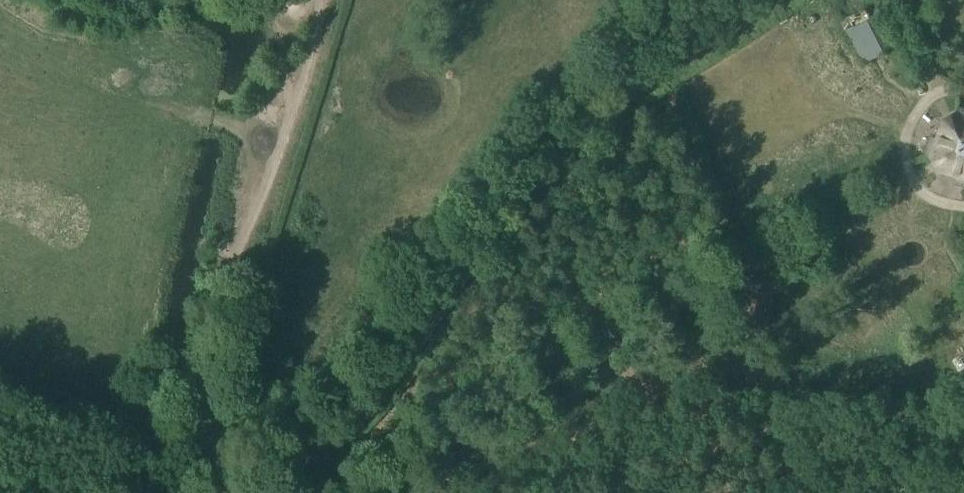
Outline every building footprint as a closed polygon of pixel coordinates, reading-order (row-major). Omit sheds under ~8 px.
[(878,12),(866,17),(880,51),(892,46),(878,12)] [(865,19),(846,27),(860,61),(879,53),(865,19)] [(955,180),(955,185),(963,188),(963,108),(958,106),(956,112),(941,122),(936,139),(930,138),(925,157),(930,158),(940,175),(955,180)]
